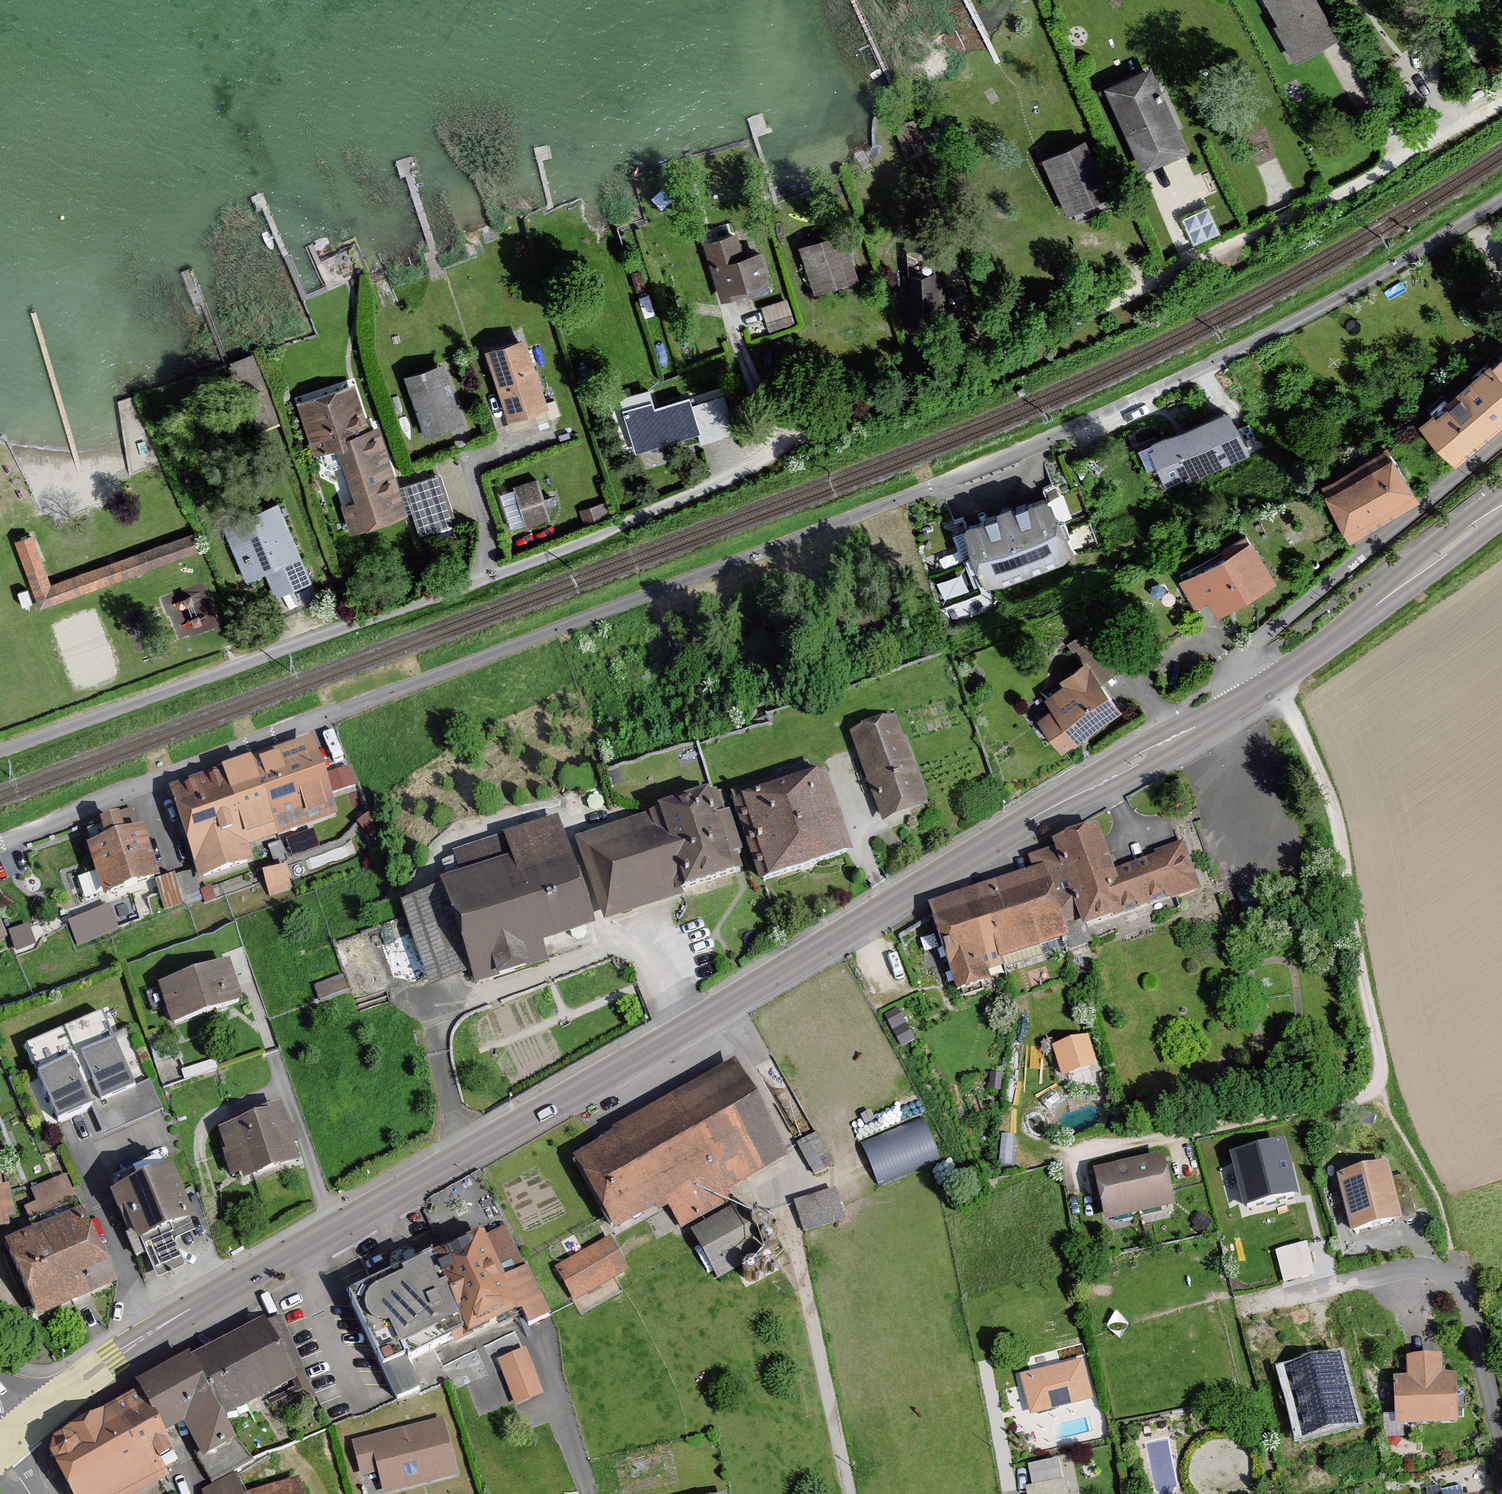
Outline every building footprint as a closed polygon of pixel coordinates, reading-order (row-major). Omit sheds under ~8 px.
[(1289,64),(1328,42),(1304,0),(1253,0),(1289,64)] [(1095,92),(1136,174),(1180,153),(1140,70),(1095,92)] [(1033,163),(1061,218),(1103,198),(1075,142),(1033,163)] [(728,234),(694,246),(713,302),(768,284),(757,252),(736,259),(728,234)] [(837,235),(792,251),(808,297),(853,280),(837,235)] [(909,278),(910,316),(936,315),(935,277),(909,278)] [(515,340),(475,356),(503,423),(542,407),(515,340)] [(398,378),(417,435),(455,422),(436,365),(398,378)] [(1450,465),(1501,418),(1501,396),(1478,370),(1415,427),(1450,465)] [(347,385),(290,403),(307,457),(322,452),(347,535),(400,518),(372,428),(361,431),(347,385)] [(641,392),(610,403),(630,457),(694,434),(681,399),(648,412),(641,392)] [(1140,445),(1160,489),(1239,453),(1220,409),(1140,445)] [(1313,498),(1341,543),(1407,503),(1379,458),(1313,498)] [(431,475),(397,489),(415,534),(449,521),(431,475)] [(528,481),(495,494),(509,532),(543,519),(528,481)] [(1042,493),(955,530),(982,593),(1069,557),(1042,493)] [(264,574),(274,597),(308,583),(273,503),(216,527),(241,584),(264,574)] [(33,612),(191,555),(188,547),(185,538),(44,589),(25,538),(17,541),(8,544),(33,612)] [(1200,596),(1213,616),(1264,582),(1236,540),(1169,585),(1184,606),(1200,596)] [(1029,719),(1059,752),(1111,705),(1073,662),(1034,697),(1043,706),(1029,719)] [(842,739),(878,825),(920,807),(885,721),(842,739)] [(303,742),(157,798),(190,884),(244,864),(239,852),(332,817),(303,742)] [(338,790),(358,784),(352,766),(332,772),(338,790)] [(809,780),(726,810),(755,888),(837,859),(809,780)] [(700,798),(563,850),(593,929),(730,877),(700,798)] [(77,850),(95,903),(149,884),(131,832),(110,839),(104,820),(84,827),(90,846),(77,850)] [(422,889),(458,992),(538,964),(532,949),(576,934),(538,823),(442,856),(450,879),(422,889)] [(1042,850),(1074,934),(1189,890),(1172,846),(1098,875),(1082,834),(1042,850)] [(1035,874),(919,912),(946,995),(982,984),(978,969),(1058,943),(1035,874)] [(147,992),(160,1028),(196,1016),(230,1004),(218,968),(182,980),(147,992)] [(105,1183),(156,1159),(91,1025),(40,1049),(105,1183)] [(1047,1053),(1054,1082),(1088,1073),(1081,1044),(1047,1053)] [(561,1167),(605,1238),(658,1206),(675,1234),(719,1207),(714,1198),(773,1162),(718,1072),(561,1167)] [(212,1136),(229,1186),(259,1176),(291,1165),(274,1115),(242,1125),(212,1136)] [(923,1116),(861,1141),(878,1182),(940,1157),(923,1116)] [(1284,1137),(1228,1152),(1244,1214),(1301,1199),(1284,1137)] [(1146,1144),(1094,1157),(1097,1172),(1150,1158),(1146,1144)] [(1083,1177),(1092,1225),(1167,1210),(1157,1162),(1083,1177)] [(1381,1185),(1377,1170),(1328,1183),(1343,1240),(1392,1227),(1381,1185)] [(179,1226),(153,1175),(127,1188),(98,1203),(124,1254),(134,1249),(150,1282),(175,1270),(158,1237),(179,1226)] [(1381,1185),(1392,1227),(1409,1222),(1398,1181),(1381,1185)] [(837,1190),(799,1202),(807,1229),(846,1217),(837,1190)] [(27,1327),(103,1290),(67,1217),(0,1250),(0,1273),(27,1327)] [(684,1242),(710,1286),(751,1262),(724,1218),(684,1242)] [(468,1232),(336,1301),(378,1381),(509,1312),(518,1328),(539,1317),(496,1236),(475,1246),(468,1232)] [(552,1273),(571,1305),(621,1275),(602,1243),(552,1273)] [(1311,1243),(1278,1249),(1284,1283),(1318,1277),(1311,1243)] [(182,1366),(216,1423),(286,1381),(252,1325),(182,1366)] [(527,1348),(498,1360),(517,1406),(546,1393),(527,1348)] [(1340,1354),(1284,1369),(1302,1437),(1358,1422),(1340,1354)] [(1394,1380),(1395,1426),(1459,1424),(1457,1377),(1443,1378),(1442,1359),(1405,1360),(1406,1379),(1394,1380)] [(1083,1361),(1020,1377),(1030,1416),(1093,1399),(1083,1361)] [(227,1441),(216,1423),(182,1366),(123,1401),(147,1442),(172,1428),(192,1462),(227,1441)] [(34,1454),(60,1493),(138,1493),(156,1483),(145,1466),(158,1458),(147,1442),(123,1401),(34,1454)] [(449,1477),(434,1423),(344,1446),(353,1481),(370,1476),(375,1493),(385,1493),(449,1477)] [(1028,1467),(1035,1493),(1069,1493),(1060,1459),(1028,1467)] [(232,1480),(195,1490),(196,1493),(236,1493),(232,1480)] [(287,1483),(248,1493),(290,1493),(287,1483)]
